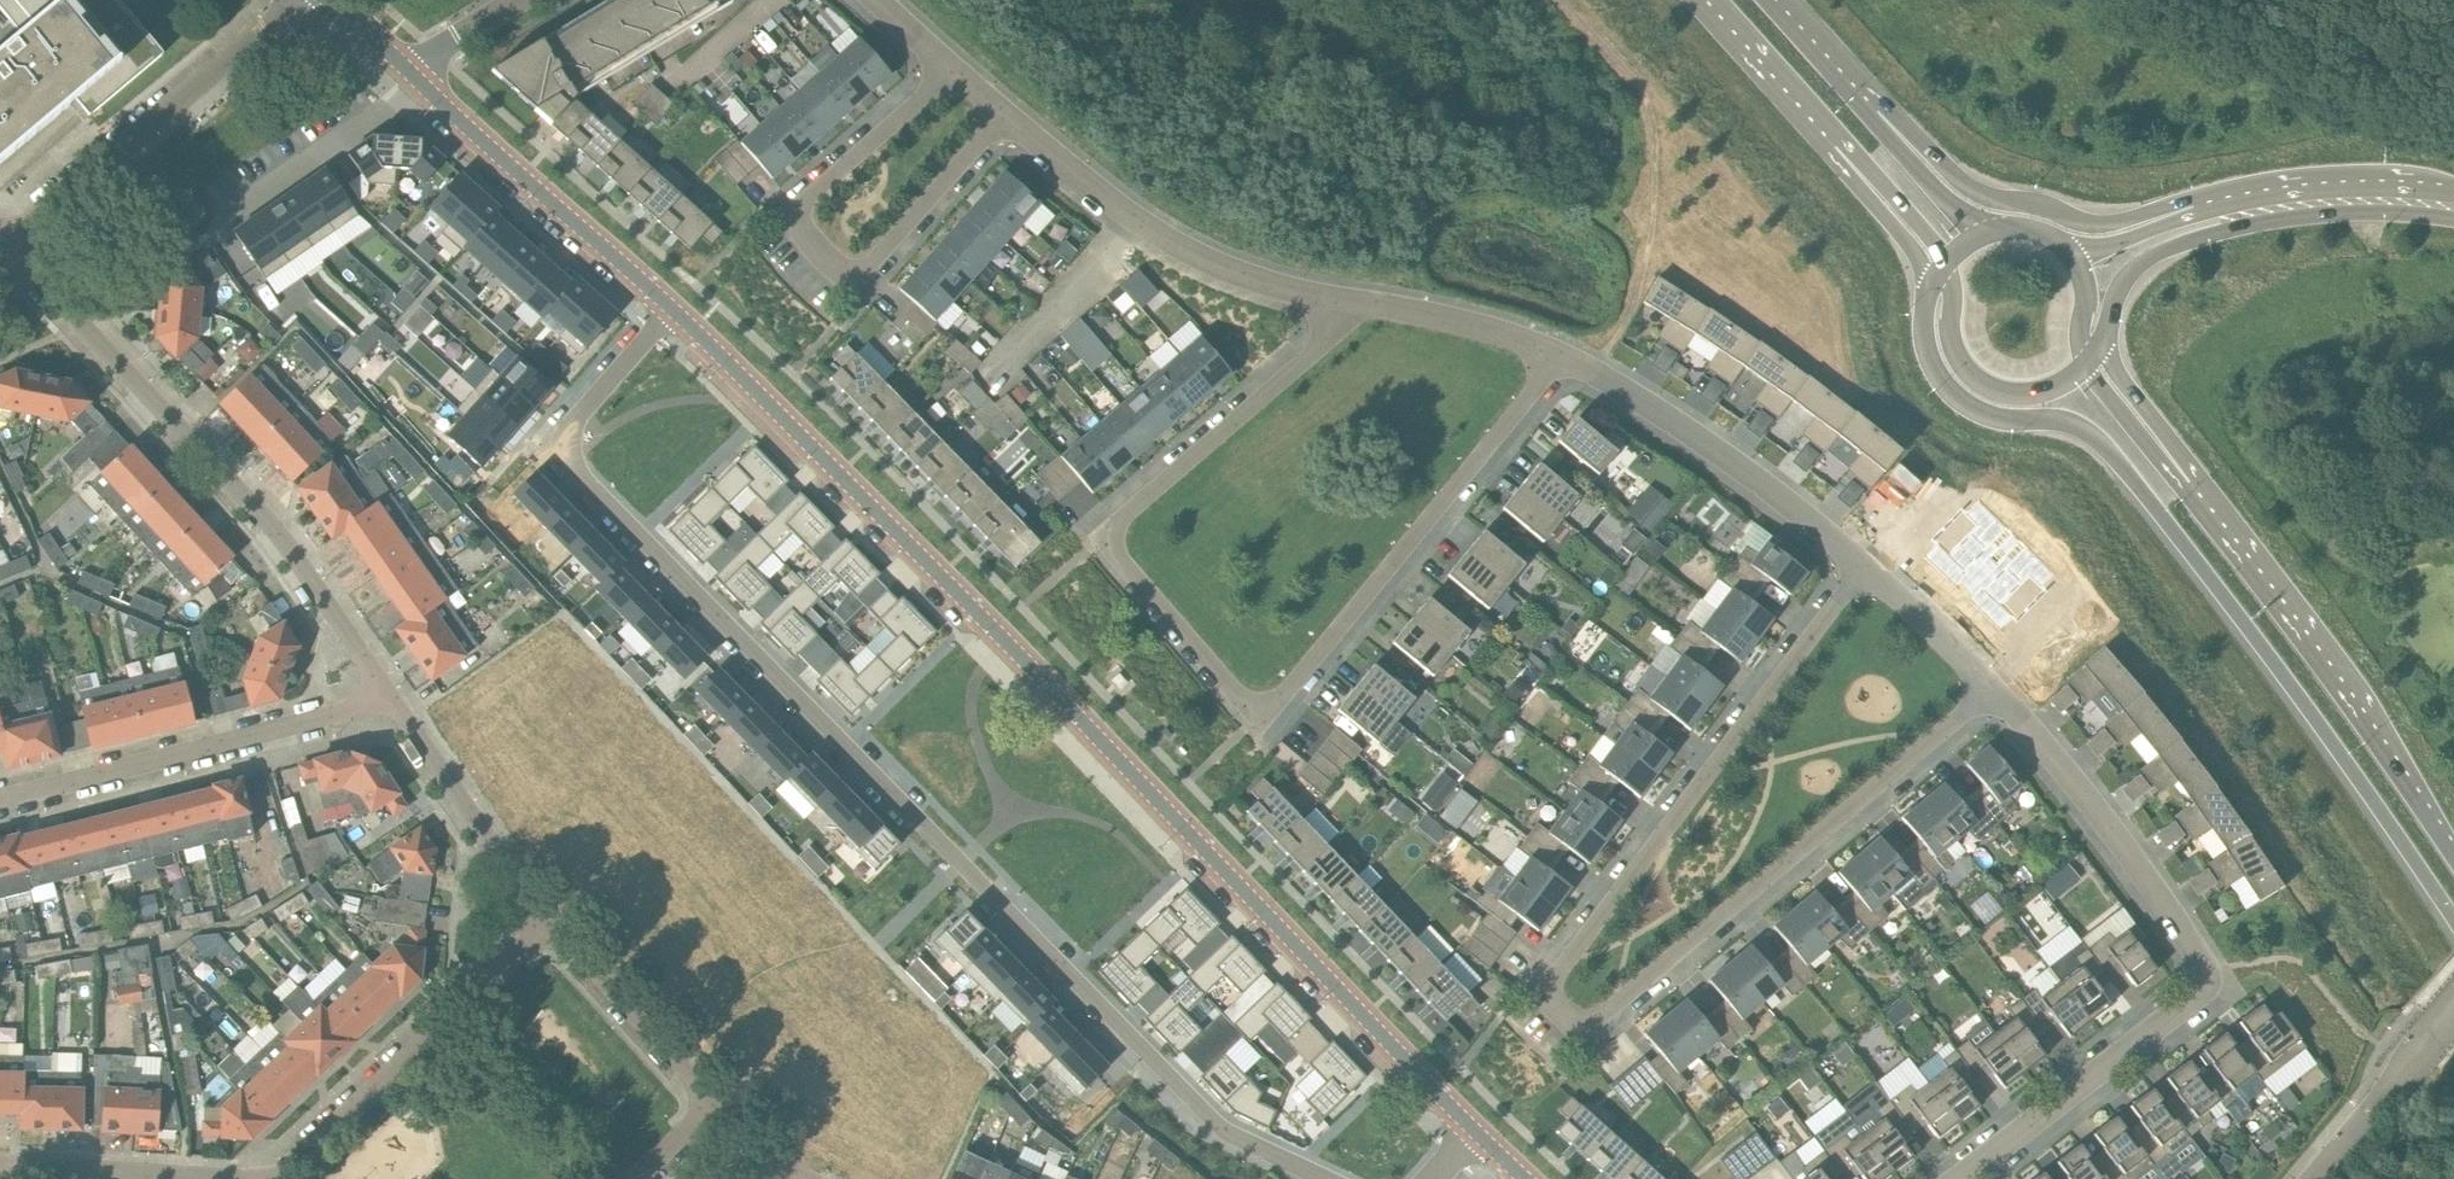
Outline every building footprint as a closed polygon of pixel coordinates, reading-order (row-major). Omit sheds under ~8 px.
[(76,102),(87,115),(89,114),(86,110),(156,51),(160,55),(161,53),(117,0),(0,0),(0,166),(76,102)] [(492,72),(535,111),(551,126),(552,125),(567,139),(590,113),(574,99),(606,80),(607,79),(718,12),(732,4),(732,2),(730,0),(610,0),(570,24),(492,72)] [(808,0),(803,0),(796,6),(804,16),(814,7),(808,0)] [(779,12),(772,18),(778,25),(785,19),(779,12)] [(764,24),(769,30),(776,24),(771,18),(764,24)] [(860,39),(840,56),(871,92),(879,85),(881,87),(897,73),(880,54),(876,57),(860,39)] [(756,60),(748,51),(739,58),(748,68),(756,60)] [(741,64),(732,53),(724,59),(734,71),(741,64)] [(871,92),(840,56),(820,73),(852,110),(871,92)] [(852,110),(820,73),(801,91),(832,127),(852,110)] [(700,94),(707,88),(701,81),(694,87),(700,94)] [(663,94),(652,84),(633,106),(644,115),(663,94)] [(832,127),(801,91),(781,108),(813,144),(832,127)] [(663,94),(644,115),(656,126),(675,104),(663,94)] [(813,144),(781,108),(761,125),(793,161),(813,144)] [(621,140),(590,113),(567,139),(581,152),(581,151),(597,166),(621,140)] [(793,161),(761,125),(741,143),(760,165),(773,180),(793,161)] [(362,174),(348,184),(360,201),(367,195),(369,184),(395,186),(396,169),(398,138),(376,136),(374,136),(374,137),(349,155),(362,174)] [(398,138),(396,169),(411,170),(425,183),(445,161),(422,140),(398,138)] [(628,194),(651,168),(621,140),(597,166),(597,167),(611,179),(612,179),(628,194)] [(726,150),(749,175),(760,165),(741,143),(738,140),(726,150)] [(737,185),(749,175),(726,150),(715,160),(737,185)] [(987,192),(1023,224),(1041,204),(1023,187),(1026,183),(1007,166),(993,182),(994,184),(987,192)] [(651,168),(628,194),(642,207),(642,206),(659,221),(682,195),(651,168)] [(327,169),(304,185),(335,231),(359,215),(327,169)] [(460,174),(431,207),(450,224),(451,225),(480,192),(460,174)] [(304,185),(281,201),(313,247),(335,231),(304,185)] [(450,224),(442,233),(463,252),(466,248),(465,248),(495,215),(496,216),(500,210),(480,192),(451,225),(450,224)] [(970,211),(1006,243),(1023,224),(987,192),(970,211)] [(682,195),(659,221),(658,221),(672,234),(673,234),(691,250),(702,237),(711,246),(723,233),(682,195)] [(281,201),(259,216),(290,262),(313,247),(281,201)] [(394,209),(382,223),(393,234),(406,220),(394,209)] [(952,230),(988,263),(1006,243),(970,211),(952,230)] [(495,215),(465,248),(466,248),(485,265),(514,232),(496,216),(495,215)] [(259,216),(235,233),(266,279),(290,262),(259,216)] [(935,250),(971,282),(988,263),(952,230),(935,250)] [(514,232),(485,265),(504,281),(505,282),(534,249),(514,232)] [(424,241),(414,252),(421,259),(431,247),(424,241)] [(1076,251),(1065,241),(1056,251),(1067,261),(1076,251)] [(431,247),(421,259),(428,265),(439,253),(431,247)] [(504,281),(499,286),(520,305),(524,300),(553,267),(534,249),(505,282),(504,281)] [(917,269),(953,302),(971,282),(935,250),(917,269)] [(164,282),(161,310),(198,313),(201,288),(221,274),(206,253),(164,282)] [(1058,256),(1051,263),(1058,271),(1065,263),(1058,256)] [(553,267),(524,300),(544,318),(549,312),(548,312),(572,284),(571,283),(553,267)] [(953,302),(917,269),(899,290),(912,301),(935,322),(953,302)] [(403,288),(414,297),(428,281),(416,271),(402,287),(403,288)] [(463,275),(452,286),(459,293),(465,285),(470,281),(463,275)] [(1122,285),(1132,297),(1143,287),(1133,275),(1122,285)] [(572,284),(548,312),(549,312),(567,328),(567,329),(597,296),(576,278),(571,283),(572,284)] [(1658,278),(1643,303),(1669,318),(1657,337),(1658,338),(1662,331),(1669,336),(1665,342),(1683,353),(1695,334),(1695,333),(1710,309),(1709,309),(1708,310),(1658,278)] [(465,285),(459,293),(471,303),(477,296),(465,285)] [(403,288),(397,295),(408,305),(415,298),(414,297),(403,288)] [(1131,301),(1121,288),(1108,299),(1119,311),(1131,301)] [(397,295),(391,303),(402,313),(408,305),(397,295)] [(567,328),(559,337),(580,356),(617,314),(597,296),(567,329),(567,328)] [(426,298),(420,305),(431,316),(437,309),(426,298)] [(912,301),(902,313),(928,335),(938,324),(935,322),(912,301)] [(435,319),(431,316),(420,305),(402,325),(417,338),(435,319)] [(1100,329),(1112,319),(1102,307),(1090,317),(1100,329)] [(1710,309),(1695,333),(1695,334),(1719,350),(1706,368),(1707,369),(1712,362),(1718,367),(1714,373),(1731,385),(1744,366),(1744,365),(1760,342),(1759,342),(1758,342),(1710,309)] [(198,313),(161,310),(159,337),(195,375),(205,366),(203,364),(213,355),(196,338),(198,313)] [(502,310),(492,322),(499,328),(509,316),(502,310)] [(509,316),(499,328),(506,334),(516,322),(509,316)] [(1069,346),(1079,358),(1090,371),(1110,354),(1079,318),(1060,335),(1069,346)] [(272,346),(281,336),(269,323),(259,333),(272,346)] [(372,324),(359,338),(371,348),(373,347),(379,340),(384,334),(372,324)] [(384,334),(379,340),(391,350),(395,354),(401,346),(386,332),(384,334)] [(262,350),(250,337),(235,350),(248,363),(262,350)] [(1182,353),(1213,390),(1220,384),(1221,386),(1238,371),(1221,352),(1217,355),(1201,337),(1182,353)] [(359,338),(353,345),(365,356),(371,348),(359,338)] [(305,362),(315,353),(303,340),(293,349),(305,362)] [(956,340),(946,352),(971,374),(981,363),(956,340)] [(1182,353),(1171,340),(1151,357),(1162,370),(1194,407),(1213,390),(1182,353)] [(977,341),(968,351),(977,359),(986,350),(977,341)] [(1760,342),(1744,365),(1744,366),(1767,383),(1754,401),(1755,401),(1760,396),(1766,400),(1762,406),(1779,418),(1792,400),(1792,399),(1808,377),(1808,376),(1807,377),(1760,342)] [(540,343),(530,355),(536,361),(546,349),(540,343)] [(831,378),(861,409),(886,385),(848,345),(834,359),(843,368),(831,378)] [(364,356),(353,346),(339,361),(351,371),(364,356)] [(1079,358),(1069,346),(1061,353),(1071,364),(1079,358)] [(546,349),(536,361),(543,366),(553,355),(546,349)] [(326,365),(315,353),(305,362),(317,374),(326,365)] [(1039,374),(1048,366),(1040,357),(1031,365),(1039,374)] [(502,377),(501,378),(534,407),(552,387),(519,358),(502,377)] [(1682,380),(1688,370),(1676,363),(1670,373),(1682,380)] [(205,366),(196,374),(203,382),(212,374),(205,366)] [(223,405),(241,425),(283,386),(264,366),(223,405)] [(493,370),(475,390),(516,427),(534,407),(501,378),(502,377),(493,370)] [(1142,387),(1174,424),(1194,407),(1162,370),(1142,387)] [(36,412),(44,377),(16,371),(0,379),(0,400),(2,404),(36,412)] [(72,383),(44,377),(36,412),(70,421),(80,412),(95,428),(63,459),(75,471),(89,458),(117,432),(72,383)] [(1808,377),(1792,399),(1792,400),(1815,417),(1801,435),(1802,435),(1807,429),(1814,434),(1809,441),(1825,453),(1826,451),(1830,447),(1839,435),(1839,434),(1856,412),(1855,412),(1854,412),(1841,402),(1808,377)] [(341,400),(351,391),(339,379),(329,388),(341,400)] [(1030,395),(1021,384),(1009,394),(1019,405),(1030,395)] [(861,409),(890,438),(915,414),(886,385),(861,409)] [(283,386),(241,425),(258,444),(300,405),(283,386)] [(1123,404),(1154,441),(1174,424),(1142,387),(1123,404)] [(475,390),(457,410),(466,418),(466,417),(499,446),(516,427),(475,390)] [(362,404),(351,391),(341,400),(352,413),(362,404)] [(1008,395),(996,405),(1017,429),(1028,419),(1008,395)] [(1103,421),(1134,458),(1154,441),(1123,404),(1103,421)] [(300,405),(258,444),(275,462),(317,423),(300,405)] [(323,421),(341,433),(348,422),(330,410),(323,421)] [(1839,435),(1830,447),(1851,464),(1858,470),(1854,476),(1870,490),(1887,468),(1893,461),(1902,451),(1856,412),(1839,434),(1839,435)] [(890,438),(918,468),(943,443),(915,414),(890,438)] [(466,418),(448,437),(481,466),(499,446),(466,417),(466,418)] [(1560,439),(1558,441),(1599,475),(1618,452),(1578,419),(1561,440),(1560,439)] [(1083,438),(1115,475),(1134,458),(1103,421),(1083,438)] [(317,423),(275,462),(293,482),(335,443),(317,423)] [(1008,453),(1002,448),(989,463),(1015,487),(1052,446),(1031,427),(1008,453)] [(89,458),(103,472),(90,485),(99,494),(140,457),(117,432),(89,458)] [(316,512),(367,476),(366,475),(393,457),(405,449),(395,438),(385,447),(382,443),(356,460),(361,468),(356,471),(346,457),(300,489),(316,512)] [(1061,457),(1081,480),(1093,494),(1115,475),(1083,438),(1061,457)] [(23,454),(17,442),(7,448),(12,459),(23,454)] [(918,468),(947,497),(972,473),(943,443),(918,468)] [(754,446),(711,488),(728,505),(747,487),(765,504),(789,481),(754,446)] [(405,449),(393,457),(407,472),(418,463),(405,449)] [(458,490),(475,473),(457,455),(440,472),(458,490)] [(1081,480),(1061,457),(1059,455),(1048,465),(1070,490),(1081,480)] [(140,457),(99,494),(120,517),(161,479),(140,457)] [(25,512),(34,508),(19,479),(24,477),(16,460),(3,467),(25,512)] [(415,481),(425,472),(418,463),(407,472),(415,481)] [(1070,490),(1048,465),(1036,475),(1058,500),(1070,490)] [(1530,475),(1532,477),(1523,488),(1562,520),(1580,497),(1541,465),(1536,471),(1534,469),(1530,475)] [(375,471),(367,476),(316,512),(333,537),(345,529),(392,496),(375,471)] [(514,493),(544,524),(565,503),(535,473),(514,493)] [(947,497),(976,526),(1001,502),(972,473),(947,497)] [(161,479),(120,517),(140,540),(182,502),(161,479)] [(436,502),(445,493),(434,481),(424,490),(436,502)] [(709,524),(728,505),(711,488),(668,529),(703,565),(727,542),(709,524)] [(1502,508),(1544,542),(1562,520),(1523,488),(1510,504),(1507,502),(1502,508)] [(800,492),(757,534),(774,552),(793,533),(810,551),(835,528),(800,492)] [(457,505),(445,493),(436,502),(447,514),(457,505)] [(1629,512),(1651,531),(1667,513),(1644,493),(1629,512)] [(393,495),(392,496),(345,529),(362,553),(410,519),(393,495)] [(1929,537),(1917,549),(1924,556),(1922,557),(1955,589),(1956,588),(1966,599),(1965,600),(1998,632),(2000,630),(2006,636),(2018,625),(2016,623),(2047,593),(2048,594),(2060,583),(2053,576),(2055,575),(2026,546),(2025,547),(2021,543),(2021,542),(2012,534),(2008,530),(2009,529),(1979,500),(1977,502),(1971,496),(1960,507),(1962,509),(1931,539),(1929,537)] [(182,502),(140,540),(161,563),(203,524),(182,502)] [(1001,502),(976,526),(1005,556),(1016,568),(1041,543),(1001,502)] [(594,533),(565,503),(544,524),(573,554),(594,533)] [(410,519),(362,553),(378,576),(426,542),(410,519)] [(474,543),(484,535),(472,522),(463,531),(474,543)] [(746,523),(727,542),(737,553),(757,534),(746,523)] [(161,563),(182,585),(224,547),(203,524),(161,563)] [(1622,543),(1635,553),(1647,538),(1634,527),(1622,543)] [(1477,544),(1468,555),(1507,587),(1525,564),(1486,532),(1481,538),(1479,537),(1475,542),(1477,544)] [(60,549),(49,533),(38,541),(58,569),(69,562),(67,559),(60,549)] [(594,533),(573,554),(602,584),(619,568),(619,569),(624,564),(594,533)] [(755,571),(774,552),(757,534),(737,553),(714,577),(748,612),(772,589),(755,571)] [(496,547),(484,535),(474,543),(486,556),(496,547)] [(1729,568),(1754,586),(1763,574),(1791,595),(1808,573),(1787,557),(1791,552),(1771,536),(1757,555),(1745,547),(1729,568)] [(846,539),(803,581),(820,599),(839,580),(856,598),(880,574),(846,539)] [(1646,551),(1657,559),(1666,547),(1656,539),(1646,551)] [(70,542),(60,549),(67,559),(77,552),(70,542)] [(426,542),(378,576),(395,600),(443,566),(426,542)] [(224,547),(182,585),(192,596),(206,584),(224,603),(254,581),(224,547)] [(0,567),(11,563),(5,549),(0,551),(0,566),(0,567)] [(1447,575),(1488,609),(1507,587),(1468,555),(1454,571),(1452,569),(1447,575)] [(26,556),(11,563),(16,575),(31,568),(26,556)] [(11,563),(0,567),(0,581),(16,575),(11,563)] [(514,585),(523,576),(512,564),(502,573),(514,585)] [(1599,577),(1610,586),(1620,572),(1609,564),(1599,577)] [(443,566),(395,600),(410,622),(445,597),(458,588),(443,566)] [(597,588),(627,619),(648,598),(619,569),(619,568),(602,584),(602,583),(597,588)] [(1754,586),(1729,568),(1720,580),(1731,589),(1716,610),(1757,641),(1773,618),(1745,597),(1754,586)] [(78,583),(92,590),(98,577),(83,570),(78,583)] [(564,587),(571,580),(562,570),(555,577),(564,587)] [(801,580),(792,571),(787,576),(796,585),(801,580)] [(1616,586),(1629,595),(1636,585),(1624,575),(1616,586)] [(535,589),(523,576),(514,585),(525,597),(535,589)] [(98,577),(92,590),(109,597),(109,596),(121,601),(124,593),(124,591),(114,587),(115,584),(98,577)] [(800,617),(820,599),(803,581),(759,623),(794,659),(818,635),(800,617)] [(4,604),(20,597),(14,585),(0,591),(0,595),(4,604)] [(867,609),(896,638),(876,657),(894,674),(937,632),(902,596),(898,601),(887,589),(867,609)] [(66,602),(84,610),(90,598),(71,590),(66,602)] [(150,615),(155,602),(134,593),(129,606),(150,615)] [(253,659),(289,673),(299,647),(273,602),(270,604),(263,593),(220,619),(226,629),(259,610),(271,632),(253,659)] [(445,597),(410,622),(398,630),(416,655),(463,622),(445,597)] [(90,598),(84,610),(88,626),(98,624),(96,615),(97,616),(103,604),(90,598)] [(656,648),(677,628),(648,598),(627,619),(656,648)] [(1420,610),(1422,611),(1413,622),(1452,654),(1470,632),(1431,599),(1426,605),(1424,604),(1420,610)] [(166,607),(155,602),(150,615),(161,620),(166,607)] [(1757,641),(1716,610),(1700,630),(1689,621),(1679,634),(1704,652),(1712,641),(1741,662),(1757,641)] [(139,634),(145,622),(129,615),(124,627),(139,634)] [(1579,627),(1568,618),(1560,629),(1570,637),(1579,627)] [(145,622),(139,634),(155,640),(160,629),(145,622)] [(463,622),(416,655),(433,679),(480,646),(463,622)] [(1392,643),(1433,676),(1452,654),(1413,622),(1399,638),(1397,637),(1392,643)] [(602,633),(592,623),(585,629),(595,640),(602,633)] [(1661,623),(1653,634),(1670,647),(1678,636),(1661,623)] [(189,628),(194,645),(206,642),(201,625),(189,628)] [(656,648),(686,679),(707,658),(677,628),(656,648)] [(859,643),(848,632),(838,642),(849,653),(859,643)] [(1704,652),(1679,634),(1678,636),(1670,647),(1669,647),(1681,656),(1665,677),(1706,708),(1723,686),(1695,664),(1704,652)] [(621,646),(610,635),(600,645),(610,656),(621,646)] [(206,642),(194,645),(198,662),(211,658),(206,642)] [(2124,709),(2146,691),(2107,647),(2069,680),(2071,682),(2072,682),(2083,695),(2088,691),(2095,698),(2106,688),(2124,709)] [(851,716),(894,674),(876,657),(858,675),(840,657),(816,681),(851,716)] [(289,673),(253,659),(245,681),(248,694),(225,701),(222,690),(209,694),(215,717),(279,699),(289,673)] [(631,659),(621,669),(628,676),(638,666),(631,659)] [(154,670),(169,730),(194,723),(179,664),(154,670)] [(628,676),(641,690),(651,680),(638,666),(628,676)] [(1364,677),(1366,678),(1357,689),(1396,721),(1415,699),(1376,666),(1371,672),(1369,671),(1364,677)] [(726,720),(747,699),(717,669),(696,690),(726,720)] [(128,676),(143,736),(169,730),(154,670),(128,676)] [(104,683),(118,742),(143,736),(128,676),(104,683)] [(1706,708),(1665,677),(1650,697),(1638,689),(1628,702),(1653,720),(1662,708),(1690,729),(1706,708)] [(1514,703),(1524,690),(1514,681),(1503,694),(1514,703)] [(72,723),(79,749),(93,746),(94,748),(118,742),(104,683),(78,689),(86,720),(72,723)] [(1378,744),(1396,721),(1357,689),(1344,705),(1342,704),(1337,710),(1378,744)] [(2146,691),(2124,709),(2107,724),(2109,726),(2120,739),(2126,735),(2131,743),(2143,733),(2160,755),(2183,737),(2147,693),(2148,693),(2146,691)] [(79,749),(72,723),(54,728),(46,697),(20,704),(35,763),(61,756),(61,754),(79,749)] [(726,720),(755,750),(777,729),(747,699),(726,720)] [(1653,720),(1628,702),(1614,722),(1624,732),(1615,744),(1656,775),(1673,753),(1644,732),(1653,720)] [(4,751),(9,769),(35,763),(20,704),(0,709),(0,734),(4,751)] [(1480,732),(1491,740),(1502,727),(1490,718),(1480,732)] [(697,749),(707,739),(693,725),(683,735),(697,749)] [(1336,728),(1327,740),(1353,761),(1362,749),(1336,728)] [(777,729),(755,750),(785,781),(791,776),(790,775),(806,759),(805,758),(777,729)] [(2183,737),(2160,755),(2143,769),(2145,772),(2145,771),(2156,785),(2161,781),(2167,789),(2179,780),(2195,802),(2218,785),(2184,740),(2185,739),(2183,737)] [(714,746),(707,739),(697,749),(703,756),(714,746)] [(1353,761),(1327,740),(1317,751),(1343,773),(1353,761)] [(1656,775),(1615,744),(1600,764),(1588,756),(1578,769),(1602,787),(1611,775),(1640,797),(1656,775)] [(1978,801),(1998,824),(2017,808),(2010,795),(2027,781),(2010,761),(2005,766),(1989,746),(1967,764),(1989,791),(1978,801)] [(1463,775),(1472,765),(1453,749),(1445,759),(1463,775)] [(1343,773),(1317,751),(1307,763),(1334,784),(1343,773)] [(806,759),(790,775),(791,776),(819,805),(840,784),(810,753),(805,758),(806,759)] [(350,796),(362,761),(347,755),(301,767),(306,785),(319,782),(324,802),(350,796)] [(362,761),(350,796),(365,817),(387,802),(396,815),(407,808),(378,766),(362,761)] [(1334,784),(1307,763),(1298,775),(1324,796),(1334,784)] [(2133,776),(2127,767),(2118,772),(2125,782),(2133,776)] [(1602,787),(1578,769),(1569,781),(1580,790),(1564,811),(1606,842),(1622,820),(1594,799),(1602,787)] [(1275,841),(1300,817),(1263,778),(1250,790),(1259,800),(1246,811),(1259,825),(1260,825),(1275,841)] [(216,791),(229,840),(230,843),(255,836),(242,781),(215,788),(215,791),(216,791)] [(1923,801),(1956,840),(1967,830),(1979,840),(1998,824),(1978,801),(1967,810),(1944,783),(1923,801)] [(819,805),(848,834),(870,814),(840,784),(819,805)] [(2218,785),(2195,802),(2177,816),(2179,818),(2180,818),(2190,832),(2196,828),(2201,836),(2213,828),(2229,851),(2253,835),(2219,788),(2220,787),(2218,785)] [(1421,800),(1435,812),(1446,798),(1431,786),(1431,787),(1421,800)] [(189,798),(202,847),(229,840),(216,791),(215,791),(189,798)] [(758,794),(748,804),(755,811),(765,801),(758,794)] [(165,804),(177,853),(202,847),(189,798),(165,804)] [(755,811),(762,818),(772,808),(765,801),(755,811)] [(1914,855),(1933,878),(1953,862),(1946,850),(1956,840),(1923,801),(1902,818),(1925,845),(1914,855)] [(139,810),(152,859),(177,853),(165,804),(139,810)] [(1440,817),(1453,827),(1461,817),(1447,807),(1440,817)] [(115,816),(127,866),(152,859),(139,810),(115,816)] [(1606,842),(1564,811),(1549,831),(1538,823),(1528,836),(1552,855),(1561,842),(1589,864),(1606,842)] [(878,865),(900,844),(870,814),(848,834),(878,865)] [(91,822),(104,872),(127,866),(115,816),(91,822)] [(1303,870),(1328,846),(1300,817),(1275,841),(1288,855),(1288,854),(1303,870)] [(66,829),(78,878),(104,872),(91,822),(66,829)] [(1438,822),(1428,835),(1438,843),(1448,830),(1438,822)] [(307,841),(303,824),(292,827),(308,874),(317,872),(329,871),(348,857),(334,833),(307,841)] [(40,835),(53,884),(78,878),(66,829),(40,835)] [(425,929),(436,849),(421,829),(369,864),(383,886),(406,870),(404,884),(402,902),(382,899),(380,899),(377,923),(425,929)] [(18,841),(30,890),(53,884),(40,835),(18,841)] [(2253,835),(2229,851),(2210,864),(2212,866),(2222,880),(2228,877),(2233,885),(2245,876),(2262,901),(2287,886),(2253,837),(2254,836),(2253,835)] [(1552,855),(1528,836),(1518,849),(1530,857),(1514,878),(1555,909),(1572,887),(1544,866),(1552,855)] [(5,902),(20,898),(19,893),(30,890),(18,841),(17,837),(0,842),(0,884),(5,902)] [(1859,855),(1892,894),(1912,877),(1921,888),(1933,878),(1914,855),(1903,864),(1880,837),(1859,855)] [(1331,900),(1357,876),(1328,846),(1303,870),(1303,871),(1316,885),(1316,884),(1331,900)] [(811,870),(821,861),(808,847),(798,856),(811,870)] [(1849,909),(1869,932),(1888,916),(1881,903),(1892,894),(1859,855),(1838,872),(1861,899),(1849,909)] [(2183,864),(2192,877),(2203,869),(2194,856),(2183,864)] [(288,886),(300,882),(292,857),(280,860),(288,886)] [(818,878),(828,868),(821,861),(811,870),(818,878)] [(2035,874),(2026,863),(2020,869),(2028,880),(2035,874)] [(1360,930),(1385,906),(1357,876),(1331,900),(1344,914),(1345,914),(1360,930)] [(176,900),(190,897),(185,878),(171,882),(176,900)] [(1555,909),(1514,878),(1499,899),(1487,890),(1478,903),(1489,912),(1502,921),(1511,910),(1539,931),(1555,909)] [(2052,878),(2043,886),(2053,899),(2063,891),(2052,878)] [(329,916),(339,908),(317,881),(307,889),(329,916)] [(404,884),(391,883),(384,888),(382,899),(402,902),(404,884)] [(1179,929),(1196,947),(1220,924),(1186,888),(1143,930),(1159,947),(1179,929)] [(1794,909),(1827,948),(1839,938),(1850,948),(1869,932),(1849,909),(1838,918),(1816,891),(1794,909)] [(288,901),(295,913),(309,903),(303,892),(288,901)] [(257,895),(241,902),(247,915),(263,907),(257,895)] [(1953,908),(1945,896),(1937,902),(1946,913),(1953,908)] [(280,922),(295,913),(288,901),(273,910),(280,922)] [(247,915),(241,902),(226,910),(231,922),(247,915)] [(154,919),(151,904),(141,906),(144,921),(154,919)] [(1388,960),(1413,936),(1385,906),(1360,930),(1359,930),(1372,944),(1373,943),(1388,960)] [(2215,913),(2222,923),(2230,918),(2223,908),(2215,913)] [(1785,963),(1804,986),(1817,975),(1808,964),(1827,948),(1794,909),(1774,926),(1796,953),(1785,963)] [(212,911),(196,914),(198,928),(215,925),(212,911)] [(995,942),(965,911),(944,932),(974,963),(995,942)] [(1502,921),(1489,912),(1480,924),(1507,944),(1516,932),(1502,921)] [(198,928),(196,914),(179,918),(181,931),(198,928)] [(254,939),(269,929),(261,918),(247,927),(254,939)] [(2044,943),(2055,957),(2086,933),(2075,919),(2044,943)] [(145,923),(148,937),(165,934),(162,920),(145,923)] [(148,937),(145,923),(128,926),(131,940),(148,937)] [(1507,944),(1480,924),(1471,936),(1498,956),(1507,944)] [(2087,948),(2106,973),(2118,964),(2125,973),(2126,973),(2137,987),(2138,986),(2137,985),(2157,970),(2146,955),(2152,950),(2136,925),(2116,940),(2108,932),(2087,948)] [(94,932),(96,946),(113,943),(111,929),(94,932)] [(1159,947),(1143,930),(1099,971),(1133,1007),(1158,984),(1140,966),(1159,947)] [(96,946),(94,932),(77,935),(79,949),(96,946)] [(374,967),(401,996),(402,997),(421,979),(424,932),(411,932),(409,950),(394,949),(374,967)] [(190,940),(196,948),(197,947),(204,954),(208,951),(207,949),(215,943),(230,959),(237,954),(227,942),(220,933),(208,935),(208,936),(202,937),(201,936),(195,937),(190,940)] [(227,942),(237,954),(245,947),(235,935),(227,942)] [(1273,985),(1262,975),(1266,971),(1231,935),(1188,977),(1205,995),(1224,976),(1241,994),(1234,1000),(1245,1012),(1273,985)] [(1416,989),(1442,965),(1413,936),(1388,960),(1401,974),(1401,973),(1416,989)] [(1498,956),(1471,936),(1462,948),(1489,968),(1498,956)] [(39,942),(41,956),(62,952),(60,938),(39,942)] [(196,948),(190,940),(189,939),(176,950),(185,961),(198,950),(196,948)] [(2049,966),(2061,982),(2090,1021),(2109,1006),(2110,1008),(2112,1006),(2101,992),(2094,982),(2106,973),(2087,948),(2082,941),(2049,966)] [(41,956),(39,942),(18,946),(20,958),(28,957),(28,958),(41,956)] [(995,942),(974,963),(1003,993),(1025,972),(995,942)] [(158,1009),(149,945),(118,949),(122,971),(115,972),(116,988),(119,1004),(136,1002),(139,1012),(158,1009)] [(1730,963),(1763,1002),(1783,985),(1792,996),(1804,986),(1785,963),(1774,972),(1751,945),(1730,963)] [(13,960),(10,947),(0,949),(0,963),(13,960)] [(107,970),(120,968),(117,954),(104,956),(107,970)] [(347,971),(385,1011),(401,996),(374,967),(363,955),(347,971)] [(163,991),(175,989),(170,956),(157,958),(163,991)] [(70,959),(54,962),(56,976),(73,973),(70,959)] [(56,976),(54,962),(37,965),(39,979),(56,976)] [(1720,1017),(1740,1040),(1753,1029),(1743,1018),(1763,1002),(1730,963),(1709,980),(1732,1007),(1720,1017)] [(1442,965),(1416,989),(1416,990),(1429,1003),(1446,1021),(1459,1009),(1467,1018),(1480,1006),(1442,965)] [(0,972),(0,985),(17,982),(14,969),(0,972)] [(330,987),(368,1027),(385,1011),(347,971),(330,987)] [(1180,984),(1188,977),(1182,971),(1174,978),(1180,984)] [(1033,1023),(1049,1007),(1049,1008),(1055,1003),(1025,972),(1003,993),(1033,1023)] [(948,988),(933,973),(920,986),(934,1001),(948,988)] [(1214,1043),(1203,1031),(1185,1013),(1205,995),(1188,977),(1144,1019),(1178,1055),(1182,1051),(1192,1063),(1214,1043)] [(1269,1023),(1287,1041),(1297,1053),(1317,1033),(1307,1022),(1311,1018),(1277,982),(1273,985),(1245,1012),(1232,1025),(1243,1036),(1249,1042),(1269,1023)] [(2090,1021),(2061,982),(2041,997),(2034,989),(2021,999),(2040,1024),(2052,1015),(2059,1024),(2060,1024),(2071,1038),(2072,1037),(2071,1036),(2090,1021)] [(281,1003),(301,1024),(336,1060),(353,1044),(351,1042),(313,1003),(298,987),(281,1003)] [(313,1003),(351,1042),(368,1027),(330,987),(313,1003)] [(1897,1003),(1906,1016),(1915,1009),(1906,997),(1897,1003)] [(1666,1017),(1699,1056),(1719,1039),(1728,1050),(1740,1040),(1720,1017),(1710,1026),(1687,999),(1666,1017)] [(2040,1024),(2021,999),(2008,1009),(2015,1017),(1995,1033),(2025,1072),(2044,1057),(2045,1058),(2046,1057),(2035,1043),(2035,1042),(2028,1033),(2040,1024)] [(2241,1053),(2255,1071),(2263,1081),(2306,1047),(2279,1012),(2272,1018),(2262,1005),(2245,1018),(2244,1017),(2242,1018),(2254,1034),(2250,1037),(2249,1035),(2248,1036),(2253,1043),(2241,1053)] [(1057,1057),(1078,1037),(1049,1008),(1049,1007),(1033,1023),(1032,1022),(1027,1027),(1057,1057)] [(1224,1033),(1232,1025),(1221,1013),(1213,1021),(1224,1033)] [(973,1023),(966,1016),(956,1026),(963,1033),(973,1023)] [(1881,1021),(1877,1016),(1870,1022),(1873,1027),(1881,1021)] [(1699,1056),(1666,1017),(1645,1034),(1667,1061),(1656,1070),(1666,1082),(1676,1094),(1688,1083),(1679,1072),(1699,1056)] [(973,1023),(963,1033),(969,1040),(980,1030),(973,1023)] [(284,1040),(317,1075),(318,1076),(336,1060),(301,1024),(284,1040)] [(1192,1063),(1203,1074),(1200,1077),(1225,1103),(1234,1112),(1269,1128),(1277,1111),(1258,1102),(1262,1093),(1261,1093),(1224,1054),(1243,1036),(1232,1025),(1214,1043),(1192,1063)] [(188,1056),(184,1032),(172,1035),(175,1051),(178,1050),(186,1096),(202,1093),(195,1055),(188,1056)] [(1332,1041),(1328,1045),(1317,1033),(1297,1053),(1308,1064),(1313,1069),(1296,1086),(1308,1098),(1305,1101),(1322,1119),(1367,1076),(1332,1041)] [(2025,1072),(1995,1033),(1975,1048),(1968,1039),(1955,1049),(1974,1074),(1986,1065),(1993,1074),(1994,1074),(2005,1089),(2007,1087),(2006,1086),(2025,1072)] [(2255,1071),(2241,1053),(2226,1033),(2208,1046),(2207,1045),(2206,1046),(2217,1062),(2214,1065),(2212,1063),(2211,1064),(2217,1072),(2205,1081),(2220,1101),(2225,1107),(2239,1096),(2232,1088),(2255,1071)] [(263,1050),(301,1090),(317,1075),(284,1040),(279,1035),(263,1050)] [(1057,1057),(1087,1088),(1108,1067),(1078,1037),(1057,1057)] [(22,1114),(23,1072),(24,1043),(0,1043),(0,1114),(22,1114)] [(1974,1074),(1955,1049),(1942,1060),(1949,1068),(1929,1083),(1959,1122),(1978,1107),(1979,1109),(1980,1107),(1969,1093),(1970,1093),(1962,1083),(1974,1074)] [(247,1066),(285,1106),(301,1090),(263,1050),(247,1066)] [(52,1072),(51,1130),(81,1130),(81,1126),(93,1126),(94,1090),(82,1090),(83,1073),(80,1073),(80,1052),(53,1052),(52,1072)] [(1644,1056),(1633,1066),(1655,1091),(1666,1082),(1656,1070),(1644,1056)] [(2168,1109),(2191,1138),(2214,1121),(2208,1109),(2220,1101),(2205,1081),(2189,1061),(2172,1074),(2171,1072),(2169,1074),(2170,1075),(2167,1078),(2176,1091),(2175,1092),(2181,1099),(2168,1109)] [(133,1070),(131,1129),(142,1130),(142,1133),(155,1134),(155,1131),(159,1131),(159,1130),(183,1131),(170,1065),(161,1064),(160,1078),(141,1077),(141,1070),(133,1070)] [(242,1093),(268,1121),(285,1106),(247,1066),(231,1081),(242,1093)] [(1622,1075),(1644,1101),(1655,1091),(1633,1066),(1622,1075)] [(131,1129),(133,1070),(127,1070),(127,1077),(105,1076),(105,1081),(94,1081),(94,1090),(93,1126),(104,1127),(104,1128),(107,1128),(107,1132),(120,1132),(120,1129),(131,1129)] [(23,1072),(22,1114),(22,1129),(51,1130),(52,1072),(23,1072)] [(1611,1084),(1632,1110),(1644,1101),(1622,1075),(1611,1084)] [(1029,1084),(1023,1077),(1012,1087),(1019,1094),(1029,1084)] [(1959,1122),(1929,1083),(1918,1091),(1910,1084),(1889,1100),(1908,1125),(1920,1116),(1927,1125),(1928,1125),(1939,1139),(1941,1138),(1940,1137),(1959,1122)] [(1029,1084),(1019,1094),(1026,1101),(1036,1091),(1029,1084)] [(1848,1115),(1863,1134),(1893,1173),(1912,1158),(1913,1159),(1914,1158),(1903,1144),(1904,1143),(1896,1134),(1908,1125),(1889,1100),(1879,1086),(1862,1099),(1864,1102),(1848,1115)] [(2288,1086),(2278,1094),(2290,1110),(2300,1102),(2288,1086)] [(2153,1089),(2136,1102),(2135,1100),(2133,1102),(2145,1117),(2141,1121),(2140,1119),(2138,1120),(2144,1127),(2132,1137),(2153,1165),(2168,1154),(2170,1157),(2192,1140),(2191,1138),(2168,1109),(2153,1089)] [(270,1123),(268,1121),(242,1093),(225,1110),(224,1125),(205,1124),(204,1137),(251,1140),(270,1123)] [(998,1102),(1010,1114),(1019,1106),(1008,1093),(998,1102)] [(1568,1119),(1557,1132),(1587,1159),(1610,1132),(1571,1097),(1559,1111),(1568,1119)] [(1789,1110),(1779,1097),(1766,1106),(1776,1119),(1789,1110)] [(1019,1106),(1010,1114),(1021,1127),(1031,1118),(1019,1106)] [(1117,1127),(1122,1131),(1130,1121),(1116,1109),(1105,1122),(1115,1130),(1117,1127)] [(1893,1173),(1863,1134),(1848,1115),(1846,1112),(1813,1137),(1824,1150),(1842,1175),(1854,1166),(1862,1176),(1862,1175),(1865,1178),(1884,1178),(1893,1173)] [(2091,1158),(2107,1178),(2134,1178),(2153,1165),(2132,1137),(2117,1116),(2099,1130),(2098,1128),(2097,1130),(2098,1131),(2094,1134),(2103,1146),(2102,1147),(2103,1149),(2091,1158)] [(1130,1121),(1122,1131),(1108,1157),(1123,1164),(1134,1144),(1129,1141),(1132,1137),(1138,1142),(1145,1134),(1130,1121)] [(2263,1131),(2269,1140),(2281,1131),(2274,1122),(2263,1131)] [(1034,1137),(1048,1148),(1056,1137),(1043,1127),(1034,1137)] [(1587,1159),(1610,1178),(1622,1178),(1640,1158),(1610,1132),(1587,1159)] [(1756,1132),(1744,1141),(1764,1168),(1776,1158),(1756,1132)] [(1056,1137),(1048,1148),(1061,1158),(1069,1148),(1056,1137)] [(1146,1151),(1159,1161),(1167,1151),(1154,1141),(1146,1151)] [(1744,1141),(1732,1151),(1752,1177),(1764,1168),(1744,1141)] [(1093,1158),(1101,1162),(1109,1146),(1101,1142),(1093,1158)] [(2091,1158),(2080,1144),(2063,1157),(2062,1156),(2060,1158),(2061,1159),(2057,1162),(2067,1175),(2066,1176),(2068,1178),(2107,1178),(2091,1158)] [(1824,1150),(1803,1167),(1808,1176),(1804,1178),(1837,1178),(1842,1175),(1824,1150)] [(990,1162),(966,1151),(953,1178),(982,1178),(990,1162)] [(1167,1151),(1159,1161),(1172,1171),(1180,1161),(1167,1151)] [(1720,1160),(1735,1178),(1749,1178),(1752,1177),(1732,1151),(1720,1160)] [(2216,1166),(2230,1172),(2236,1159),(2222,1153),(2216,1166)] [(1622,1178),(1663,1178),(1640,1158),(1622,1178)] [(1012,1173),(990,1162),(982,1178),(1009,1178),(1012,1173)]
